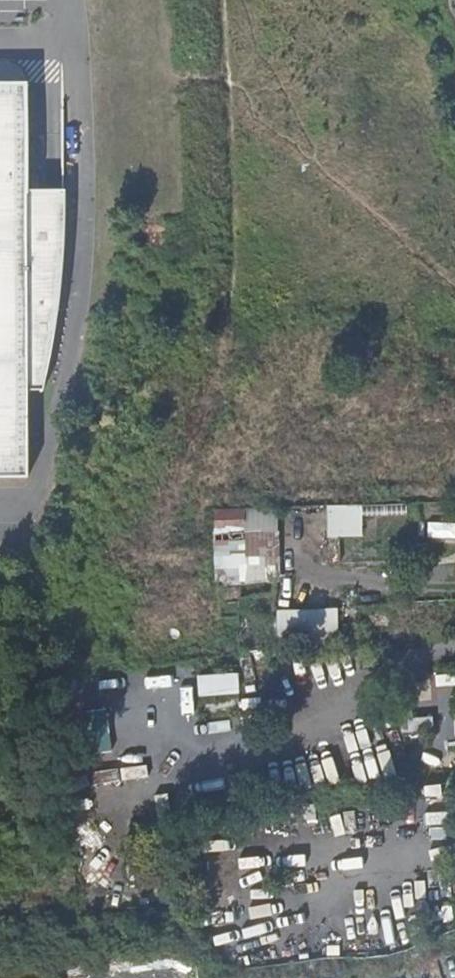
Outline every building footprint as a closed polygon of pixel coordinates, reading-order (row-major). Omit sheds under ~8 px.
[(29,80),(0,80),(0,472),(2,472),(29,472),(29,435),(42,436),(48,415),(54,389),(62,356),(64,342),(69,295),(70,249),(66,200),(65,186),(29,186),(28,167),(29,80)] [(327,505),(328,537),(339,537),(340,558),(408,557),(407,504),(327,505)] [(236,511),(237,520),(269,519),(269,509),(238,511),(236,511)] [(236,511),(214,511),(214,513),(215,534),(226,534),(237,534),(237,520),(236,511)] [(215,536),(215,538),(217,572),(227,571),(226,534),(215,534),(215,536)] [(339,641),(339,608),(278,609),(278,642),(339,641)] [(263,672),(262,660),(244,662),(244,674),(263,672)] [(427,673),(428,699),(454,698),(454,671),(427,673)] [(204,677),(196,677),(201,718),(240,714),(237,674),(224,675),(204,677)] [(404,715),(402,730),(432,733),(434,718),(404,715)]
